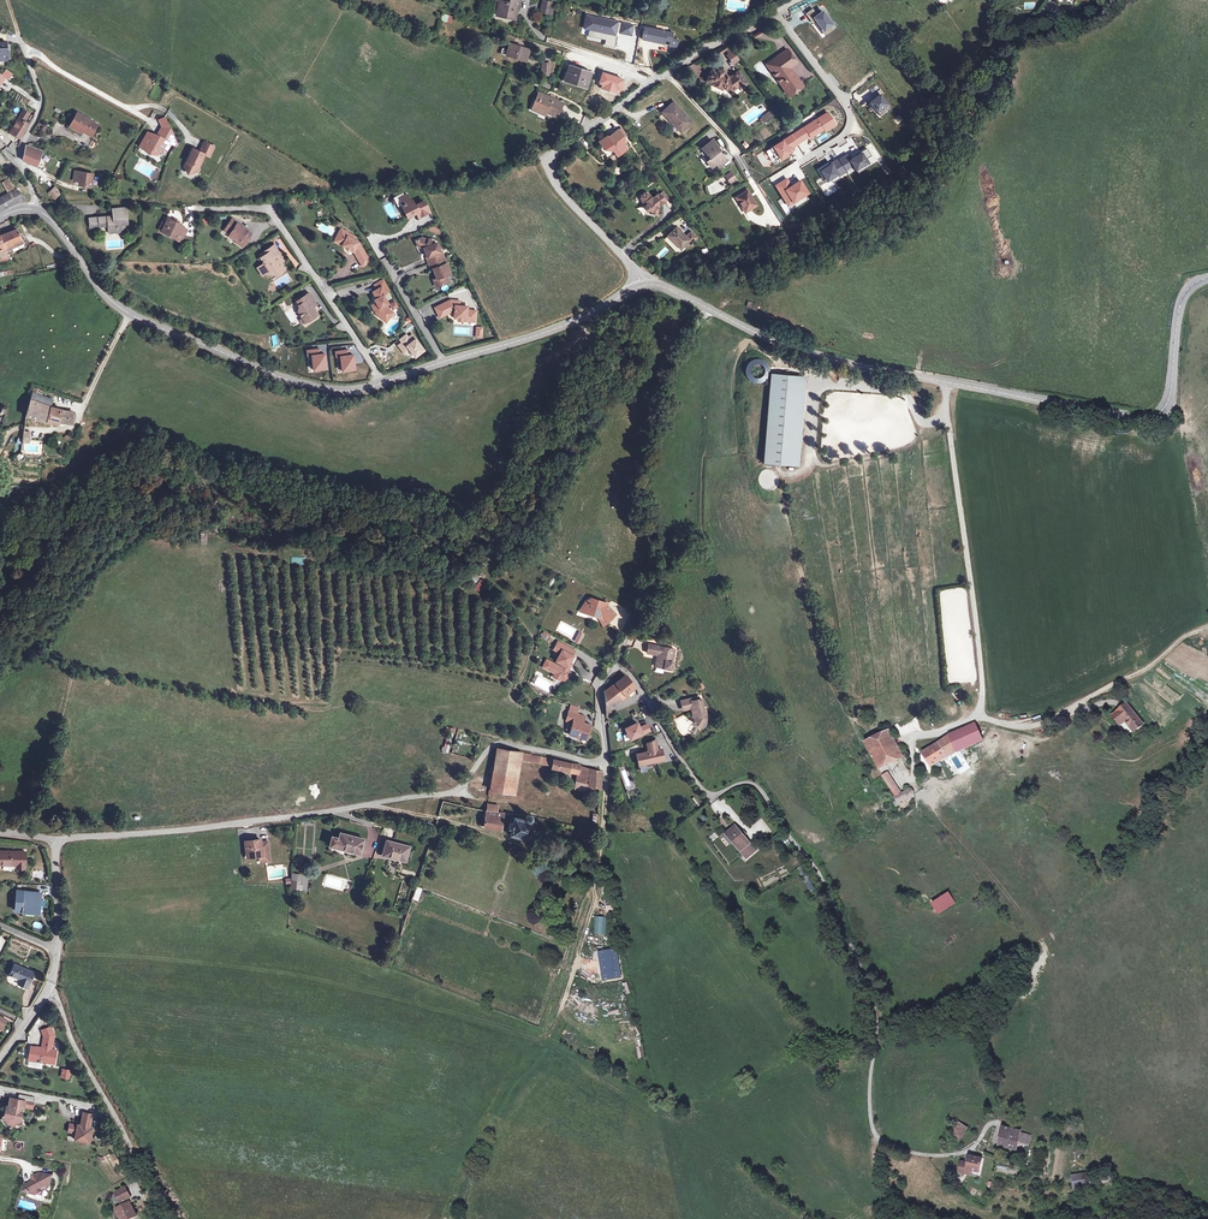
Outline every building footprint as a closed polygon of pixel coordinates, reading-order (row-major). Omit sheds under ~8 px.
[(517,5),(519,6),(520,0),(511,0),(511,4),(506,3),(507,0),(493,0),(499,1),(497,15),(515,19),(517,5)] [(552,15),(555,3),(552,2),(543,0),(542,5),(551,7),(549,14),(552,15)] [(549,14),(551,7),(542,5),(540,12),(549,14)] [(451,23),(453,17),(443,13),(441,20),(447,22),(451,23)] [(671,39),(672,33),(644,27),(642,39),(652,41),(652,39),(664,42),(664,40),(670,41),(669,46),(676,47),(678,40),(671,39)] [(6,60),(6,57),(9,57),(9,51),(6,51),(6,48),(6,42),(0,43),(0,60),(6,60)] [(510,44),(508,50),(502,48),(501,53),(525,60),(529,50),(520,47),(517,46),(510,44)] [(739,59),(731,49),(728,52),(729,54),(727,55),(733,63),(739,59)] [(794,73),(790,68),(786,63),(793,58),(787,49),(774,59),(772,72),(780,83),(781,83),(787,91),(799,83),(793,74),(794,73)] [(790,68),(797,63),(793,58),(786,63),(790,68)] [(543,63),(542,71),(543,72),(543,75),(549,76),(549,72),(550,72),(551,64),(543,63)] [(586,87),(590,73),(569,66),(565,79),(574,82),(573,83),(586,87)] [(723,72),(718,70),(717,72),(712,70),(707,80),(712,83),(711,84),(722,89),(723,86),(733,90),(738,86),(739,88),(747,83),(738,71),(729,78),(725,76),(722,74),(723,72)] [(688,77),(682,82),(688,88),(694,83),(688,77)] [(789,96),(802,87),(799,83),(787,91),(781,83),(780,83),(789,96)] [(870,96),(872,100),(869,102),(877,114),(890,105),(879,90),(870,96)] [(563,103),(538,92),(538,94),(536,93),(534,98),(535,99),(531,109),(539,113),(540,110),(546,113),(557,117),(563,103)] [(692,122),(673,102),(662,112),(681,132),(692,122)] [(19,118),(10,132),(19,138),(28,124),(25,122),(30,114),(23,110),(18,118),(19,118)] [(77,113),(69,126),(80,132),(82,129),(91,134),(97,124),(77,113)] [(765,122),(771,117),(768,113),(761,118),(765,122)] [(830,113),(769,146),(776,159),(837,126),(830,113)] [(897,125),(904,120),(899,115),(893,120),(897,125)] [(165,116),(159,119),(163,127),(166,129),(170,128),(165,116)] [(148,133),(142,143),(148,147),(147,150),(153,154),(158,147),(166,151),(169,145),(170,142),(171,143),(176,141),(170,128),(166,129),(163,127),(157,138),(148,133)] [(619,130),(618,129),(609,136),(607,136),(600,140),(600,143),(603,148),(601,149),(607,158),(615,152),(616,154),(618,155),(627,149),(623,144),(624,138),(624,137),(627,135),(624,132),(622,134),(619,130)] [(723,163),(720,160),(717,156),(720,153),(719,152),(720,151),(712,141),(703,149),(710,158),(707,161),(711,167),(715,164),(718,168),(723,163)] [(745,141),(741,145),(746,149),(749,146),(745,141)] [(214,147),(205,142),(200,152),(193,148),(188,158),(190,159),(189,161),(186,162),(185,165),(187,172),(190,174),(197,171),(204,154),(210,157),(214,147)] [(26,145),(23,160),(36,166),(42,150),(26,145)] [(851,157),(848,153),(818,169),(822,178),(816,181),(820,187),(855,169),(857,173),(871,165),(867,158),(871,156),(867,148),(851,157)] [(726,161),(720,153),(717,156),(720,160),(723,163),(726,161)] [(93,174),(75,171),(73,180),(79,181),(79,183),(85,185),(85,186),(91,187),(93,174)] [(736,179),(731,172),(726,176),(730,182),(736,179)] [(812,199),(802,180),(791,185),(788,178),(775,184),(789,210),(812,199)] [(55,187),(51,190),(52,191),(50,193),(55,199),(61,193),(55,187)] [(0,198),(0,211),(24,198),(17,189),(0,198)] [(756,205),(747,190),(736,197),(745,212),(756,205)] [(656,207),(665,201),(664,200),(660,194),(660,193),(653,198),(652,198),(651,198),(648,194),(644,193),(641,195),(640,199),(643,202),(645,202),(646,204),(645,210),(651,211),(651,213),(656,214),(657,208),(656,207)] [(407,194),(399,198),(403,206),(405,205),(406,208),(405,213),(407,217),(414,214),(413,213),(415,212),(418,217),(429,212),(424,201),(416,205),(414,204),(411,200),(410,201),(407,194)] [(108,217),(89,219),(90,228),(108,226),(109,233),(122,232),(122,229),(122,225),(126,224),(127,224),(126,208),(112,209),(113,218),(108,218),(108,217)] [(165,224),(162,231),(174,237),(173,238),(180,242),(186,231),(181,228),(182,226),(177,224),(179,221),(175,219),(173,221),(168,219),(165,224)] [(231,220),(224,230),(230,234),(238,239),(236,242),(236,243),(242,247),(250,234),(246,231),(247,230),(240,226),(237,224),(237,223),(231,220)] [(432,235),(442,232),(439,225),(429,228),(432,235)] [(688,246),(697,238),(691,232),(686,237),(676,227),(667,235),(680,248),(685,243),(688,246)] [(0,236),(0,237),(7,254),(27,245),(24,239),(22,240),(17,229),(0,236)] [(340,229),(334,241),(345,248),(347,246),(339,241),(341,236),(339,235),(342,230),(340,229)] [(341,236),(339,241),(347,246),(345,248),(345,249),(345,250),(346,251),(347,251),(348,251),(349,250),(353,252),(356,256),(364,251),(358,242),(353,240),(350,238),(351,235),(342,230),(339,235),(341,236)] [(1,258),(9,257),(7,254),(0,237),(0,256),(1,258)] [(422,238),(416,240),(419,247),(423,248),(426,247),(427,251),(425,252),(427,257),(426,257),(429,263),(444,257),(441,251),(440,252),(437,243),(434,244),(433,241),(429,239),(429,241),(422,238)] [(264,255),(260,258),(264,263),(260,266),(265,273),(273,274),(277,272),(278,274),(284,270),(280,263),(279,261),(283,259),(279,254),(280,253),(275,245),(266,251),(267,253),(264,255)] [(665,246),(656,255),(660,259),(669,250),(665,246)] [(364,251),(356,256),(359,261),(367,256),(364,251)] [(367,256),(359,261),(362,266),(370,261),(367,256)] [(296,267),(300,265),(295,257),(291,260),(296,267)] [(450,273),(444,257),(429,263),(431,270),(433,269),(437,278),(434,279),(437,286),(447,282),(444,275),(446,275),(450,273)] [(260,266),(257,268),(262,275),(265,273),(260,266)] [(384,280),(375,285),(377,289),(382,287),(386,294),(390,292),(384,280)] [(376,303),(371,305),(377,316),(384,321),(391,311),(384,306),(388,304),(383,295),(386,294),(382,287),(377,289),(373,292),(377,299),(378,300),(376,301),(376,303)] [(309,293),(297,301),(299,305),(298,306),(301,310),(298,312),(303,319),(305,323),(317,315),(312,307),(310,303),(313,301),(309,293)] [(445,308),(437,312),(439,318),(449,313),(454,313),(454,318),(458,318),(475,319),(476,311),(467,310),(467,306),(463,306),(461,306),(459,306),(460,301),(449,300),(443,304),(445,308)] [(443,304),(435,308),(437,312),(445,308),(443,304)] [(391,311),(384,321),(386,323),(393,313),(391,311)] [(416,350),(424,346),(421,341),(413,345),(416,350)] [(307,356),(311,355),(313,370),(326,368),(324,354),(320,354),(319,349),(307,350),(307,356)] [(348,350),(335,351),(336,357),(340,356),(342,371),(355,369),(353,355),(348,355),(348,350)] [(407,363),(417,359),(416,355),(405,359),(407,363)] [(763,463),(783,465),(794,466),(801,376),(788,374),(771,373),(764,452),(763,463)] [(32,392),(25,416),(59,424),(59,422),(67,420),(67,423),(73,423),(74,412),(72,412),(71,413),(70,413),(69,413),(68,411),(50,407),(52,399),(36,393),(36,388),(34,388),(33,392),(32,392)] [(476,585),(479,578),(474,576),(471,582),(476,585)] [(478,579),(474,589),(482,592),(486,583),(478,579)] [(584,604),(583,608),(586,614),(598,618),(599,618),(605,624),(615,615),(606,606),(604,608),(600,606),(601,602),(591,599),(585,602),(584,604)] [(542,631),(540,638),(547,641),(550,633),(542,631)] [(558,642),(557,644),(564,647),(562,650),(572,656),(575,651),(558,642)] [(552,663),(548,670),(554,674),(553,677),(560,681),(561,679),(562,677),(566,679),(570,672),(567,671),(569,668),(567,667),(569,663),(573,656),(572,656),(562,650),(564,647),(557,644),(554,650),(560,654),(556,661),(563,665),(562,668),(552,663)] [(671,669),(675,649),(648,644),(647,653),(657,655),(655,666),(671,669)] [(573,656),(569,663),(571,664),(575,666),(578,659),(573,656)] [(547,660),(543,667),(548,670),(552,663),(547,660)] [(974,675),(972,662),(956,664),(958,676),(960,675),(961,681),(965,681),(965,676),(974,675)] [(604,691),(605,709),(612,704),(634,688),(624,675),(604,691)] [(694,698),(689,699),(691,708),(693,714),(692,716),(695,719),(693,722),(701,727),(705,722),(705,720),(705,718),(705,716),(707,716),(706,708),(703,709),(701,699),(699,699),(695,700),(694,698)] [(691,708),(689,699),(681,701),(683,710),(691,708)] [(612,704),(605,709),(606,716),(616,709),(612,704)] [(645,704),(640,707),(647,717),(651,714),(645,704)] [(1143,724),(1127,704),(1112,715),(1118,722),(1123,718),(1125,721),(1134,732),(1143,724)] [(569,712),(566,720),(573,722),(575,714),(569,712)] [(573,722),(570,732),(574,733),(576,737),(581,738),(582,736),(586,737),(590,725),(583,723),(585,717),(575,714),(573,722)] [(974,724),(947,738),(956,752),(982,741),(974,724)] [(889,731),(865,743),(879,769),(903,757),(889,731)] [(947,738),(940,742),(949,756),(956,752),(947,738)] [(448,754),(451,741),(445,740),(443,753),(448,754)] [(648,751),(636,754),(638,765),(664,760),(661,749),(657,750),(653,751),(653,748),(657,747),(655,740),(647,743),(648,751)] [(922,753),(931,767),(949,756),(940,742),(922,753)] [(552,765),(553,759),(532,755),(531,754),(497,748),(490,789),(494,790),(512,794),(518,760),(552,765)] [(552,765),(551,768),(577,773),(575,789),(587,792),(588,783),(600,787),(601,772),(579,765),(553,759),(552,765)] [(887,773),(882,776),(896,796),(901,794),(887,773)] [(896,796),(894,797),(897,803),(915,795),(912,788),(901,794),(896,796)] [(586,798),(584,813),(592,814),(592,822),(598,823),(598,799),(586,798)] [(541,808),(539,816),(568,823),(570,812),(557,809),(556,812),(541,808)] [(486,811),(482,827),(501,830),(503,812),(495,812),(486,811)] [(507,831),(510,832),(509,835),(528,840),(530,827),(531,821),(532,817),(530,815),(528,815),(526,815),(525,817),(525,819),(514,817),(513,821),(510,821),(507,831)] [(735,827),(726,834),(746,858),(755,850),(744,837),(741,834),(735,827)] [(338,838),(335,849),(343,851),(342,854),(357,858),(361,844),(338,838)] [(257,840),(242,841),(243,856),(256,856),(257,862),(266,862),(264,842),(259,843),(259,844),(257,844),(257,840)] [(384,844),(381,855),(390,858),(389,861),(403,865),(407,850),(384,844)] [(16,865),(16,868),(24,868),(25,852),(0,851),(0,864),(16,865)] [(804,865),(798,867),(804,883),(810,881),(804,865)] [(326,873),(323,885),(346,893),(350,880),(326,873)] [(284,883),(283,887),(294,889),(295,884),(292,884),(293,879),(285,878),(284,883)] [(422,888),(416,886),(412,898),(418,900),(422,888)] [(17,891),(14,910),(22,911),(22,908),(36,910),(37,905),(44,905),(45,896),(40,895),(40,893),(17,891)] [(949,894),(933,904),(939,913),(954,902),(949,894)] [(14,964),(10,974),(20,978),(18,984),(27,987),(34,972),(14,964)] [(7,981),(17,984),(19,979),(9,975),(7,981)] [(615,978),(611,981),(615,991),(620,989),(615,978)] [(51,1026),(41,1030),(44,1037),(44,1039),(53,1041),(55,1035),(51,1026)] [(31,1047),(28,1059),(54,1063),(56,1050),(52,1049),(50,1049),(51,1046),(53,1046),(53,1041),(44,1039),(43,1039),(42,1048),(38,1047),(38,1049),(36,1048),(31,1047)] [(6,1114),(2,1116),(5,1122),(9,1119),(14,1120),(16,1123),(16,1124),(21,1120),(19,1116),(19,1115),(20,1115),(22,1109),(23,1110),(25,1101),(33,1102),(34,1097),(19,1094),(18,1099),(10,1097),(8,1106),(6,1106),(5,1112),(6,1112),(6,1114)] [(70,1123),(68,1131),(75,1133),(74,1139),(83,1141),(84,1135),(90,1136),(92,1128),(96,1129),(98,1121),(91,1119),(92,1114),(83,1112),(80,1125),(77,1124),(77,1125),(70,1123)] [(9,1119),(6,1121),(10,1127),(16,1123),(14,1120),(9,1119)] [(959,1142),(968,1129),(958,1123),(950,1136),(959,1142)] [(1001,1146),(1016,1150),(1018,1143),(1029,1145),(1031,1136),(1021,1134),(1021,1132),(1003,1128),(1001,1135),(1003,1136),(1001,1146)] [(115,1153),(109,1156),(112,1162),(118,1160),(115,1153)] [(982,1159),(969,1156),(967,1166),(965,1165),(964,1163),(961,1162),(959,1173),(966,1175),(978,1177),(982,1159)] [(34,1186),(32,1194),(35,1195),(38,1193),(39,1190),(43,1191),(49,1187),(51,1179),(49,1176),(41,1173),(38,1174),(38,1177),(33,1180),(35,1183),(33,1184),(34,1186)] [(1074,1189),(1087,1187),(1087,1186),(1086,1180),(1085,1174),(1073,1176),(1074,1189)] [(1111,1176),(1089,1180),(1090,1186),(1112,1181),(1111,1176)] [(33,1180),(25,1184),(30,1193),(32,1194),(34,1186),(33,1184),(35,1183),(33,1180)] [(116,1193),(121,1202),(124,1201),(126,1205),(123,1206),(116,1210),(121,1218),(131,1218),(137,1216),(130,1203),(132,1202),(130,1197),(125,1188),(116,1193)]
